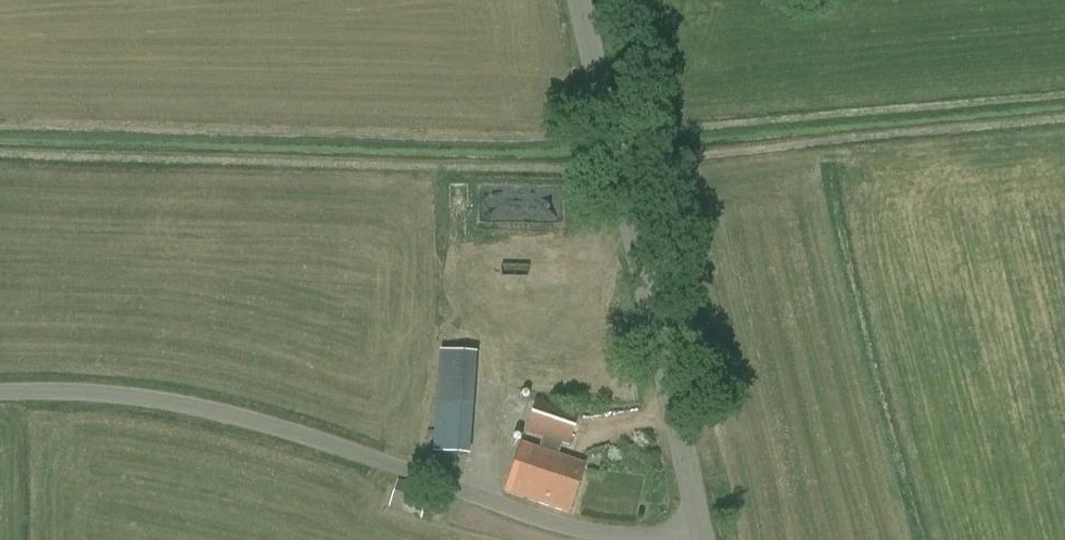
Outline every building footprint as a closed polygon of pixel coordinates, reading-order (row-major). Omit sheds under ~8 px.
[(434,407),(432,441),(432,453),(469,455),(470,443),(475,386),(477,355),(440,352),(436,406),(434,407)] [(542,439),(538,451),(520,445),(505,492),(569,513),(584,466),(558,457),(562,445),(568,447),(579,414),(536,401),(525,433),(542,439)]
